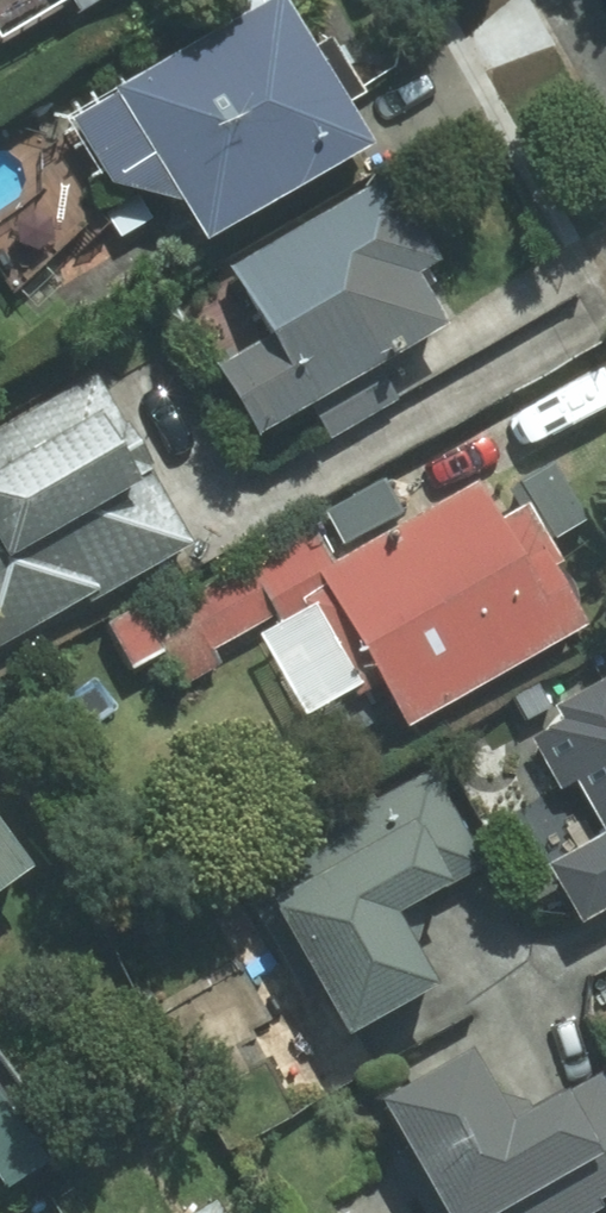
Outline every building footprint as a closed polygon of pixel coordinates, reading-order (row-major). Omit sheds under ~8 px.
[(123,1),(124,0),(44,0),(60,34),(123,1)] [(90,203),(160,225),(179,261),(353,171),(270,11),(49,124),(90,203)] [(211,283),(246,349),(195,377),(236,451),(432,345),(363,204),(211,283)] [(185,560),(86,381),(0,426),(0,656),(185,560)] [(479,493),(326,581),(298,529),(94,637),(134,711),(307,619),(383,752),(567,647),(479,493)] [(563,789),(599,849),(531,879),(565,944),(605,922),(605,696),(510,739),(538,800),(563,789)] [(222,888),(321,1064),(412,1013),(372,942),(484,878),(426,777),(222,888)] [(359,1125),(408,1212),(598,1212),(605,1208),(605,1115),(589,1087),(508,1134),(469,1064),(359,1125)]
